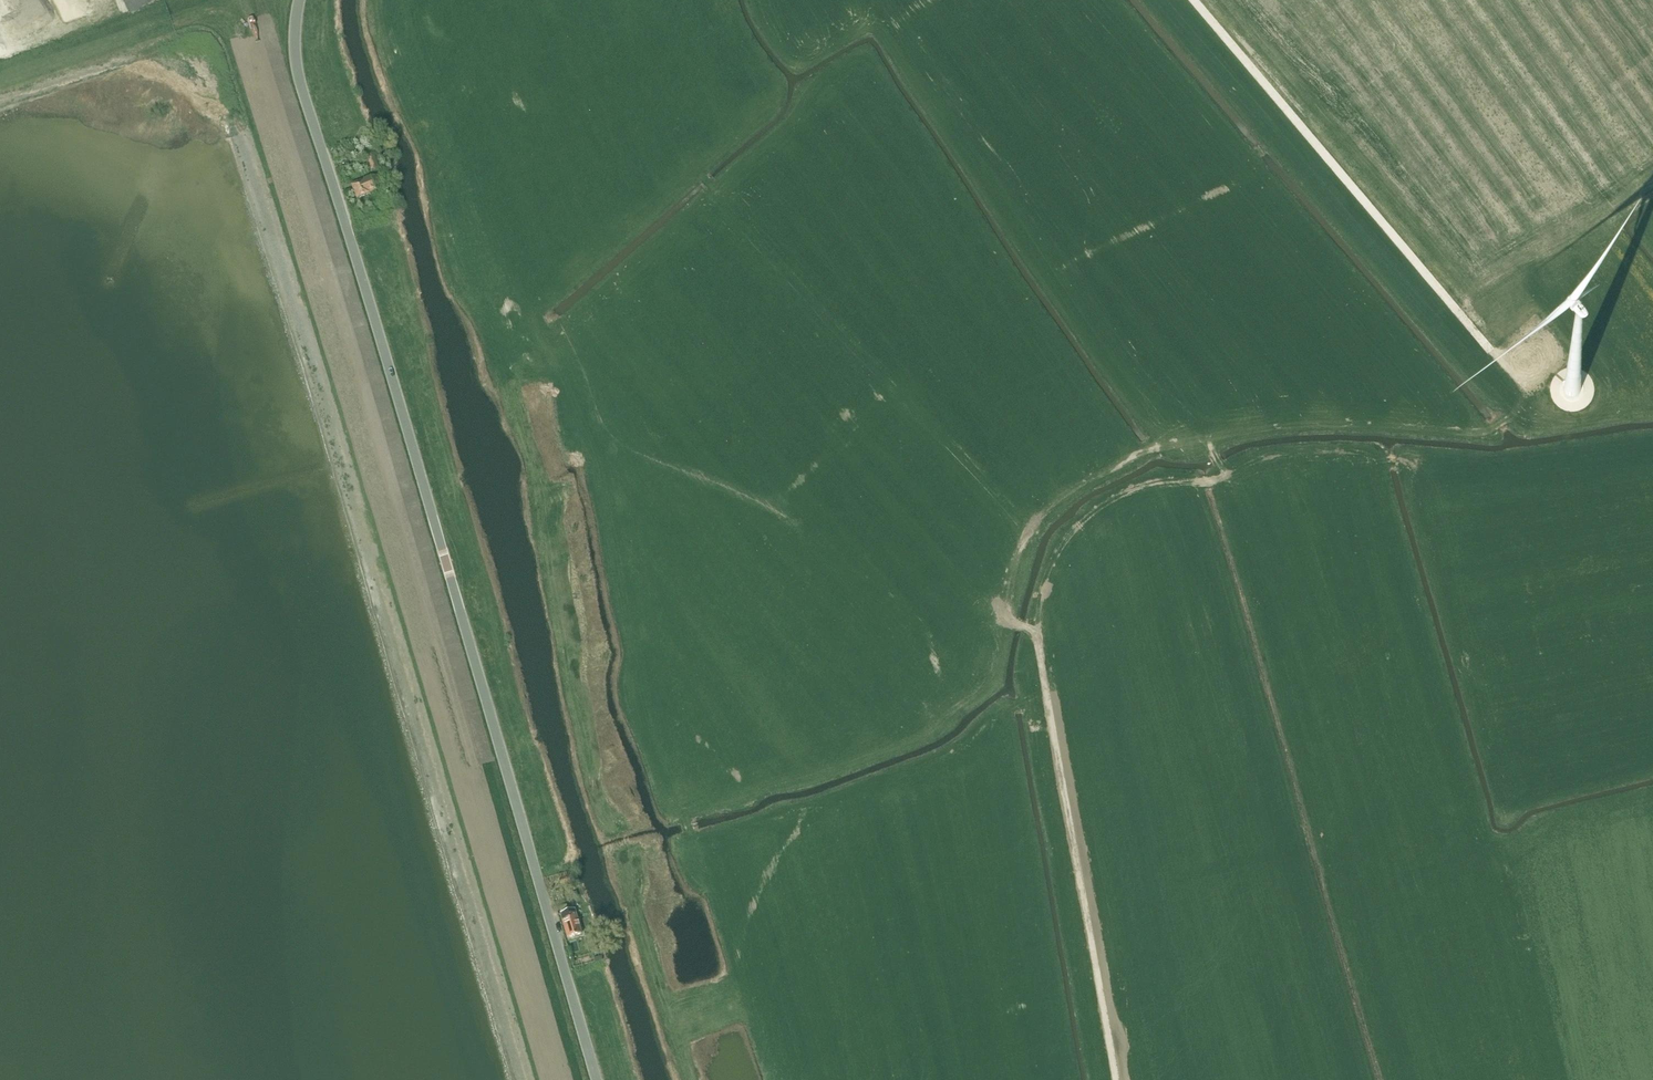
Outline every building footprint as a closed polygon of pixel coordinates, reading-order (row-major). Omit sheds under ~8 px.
[(357,198),(369,194),(376,191),(371,178),(365,181),(364,180),(352,185),(357,198)] [(1572,381),(1571,381),(1570,381),(1569,382),(1568,382),(1567,383),(1566,384),(1565,385),(1564,386),(1564,387),(1564,388),(1564,390),(1564,391),(1564,392),(1564,393),(1565,394),(1566,395),(1567,396),(1568,397),(1569,397),(1570,398),(1571,398),(1572,398),(1573,398),(1575,398),(1576,397),(1577,396),(1578,395),(1579,394),(1580,393),(1580,392),(1581,391),(1581,390),(1581,389),(1580,387),(1580,386),(1579,385),(1579,384),(1578,383),(1577,382),(1576,382),(1575,381),(1573,381),(1572,381)] [(578,903),(584,929),(591,927),(584,901),(578,903)] [(561,914),(568,938),(582,934),(575,910),(561,914)]
